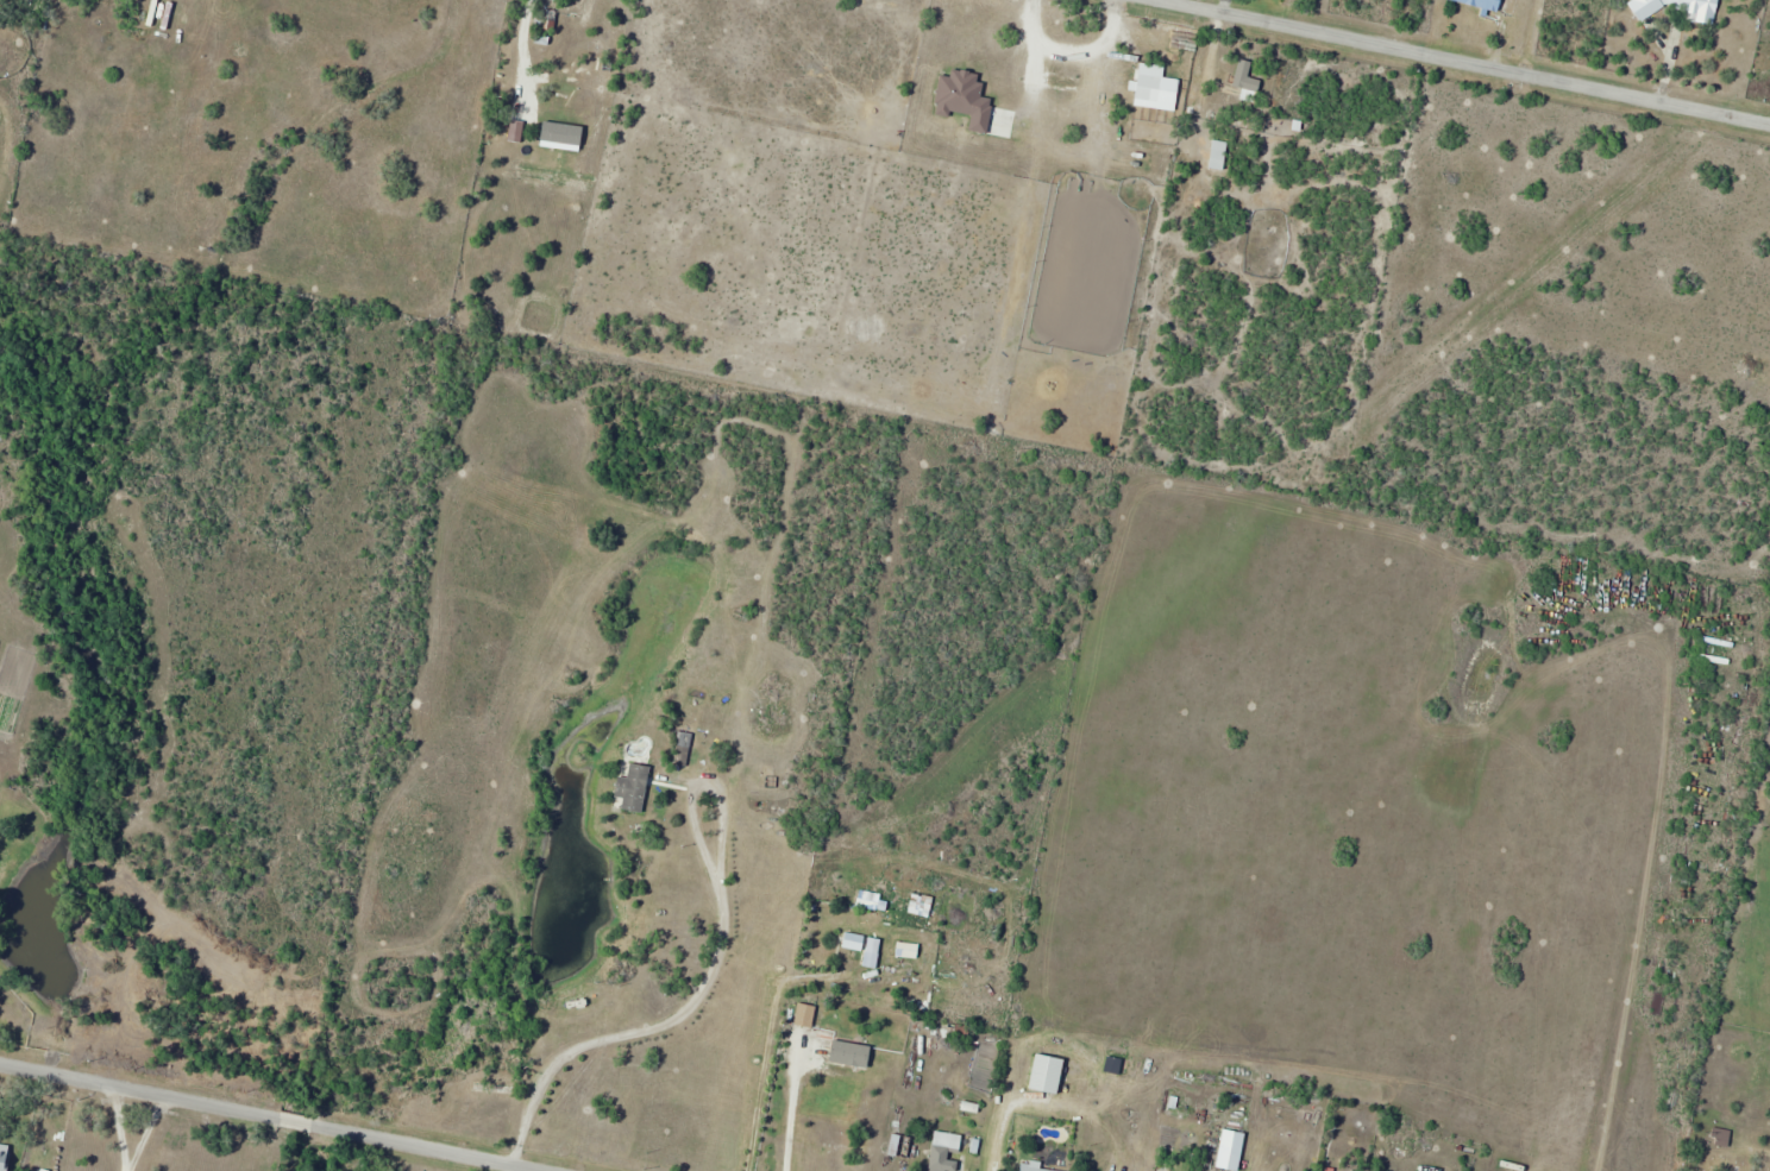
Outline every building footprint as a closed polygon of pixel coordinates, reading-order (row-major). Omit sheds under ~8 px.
[(577,16),(595,16),(596,0),(577,0),(577,16)] [(1503,0),(1447,0),(1500,13),(1503,0)] [(1630,3),(1642,22),(1668,6),(1693,10),(1701,23),(1715,26),(1719,0),(1631,0),(1630,3)] [(1235,86),(1262,91),(1264,78),(1252,75),(1255,61),(1240,58),(1235,86)] [(1225,170),(1230,141),(1215,139),(1211,168),(1225,170)] [(693,750),(691,733),(679,734),(680,751),(693,750)] [(629,777),(621,776),(617,797),(624,798),(622,809),(644,813),(653,767),(632,763),(629,777)] [(910,914),(931,918),(935,896),(914,893),(910,914)] [(864,966),(878,968),(883,938),(846,932),(843,948),(867,952),(864,966)] [(920,944),(900,942),(898,956),(919,958),(920,944)] [(817,1005),(798,1004),(796,1026),(815,1028),(817,1005)] [(1067,1059),(1038,1054),(1032,1090),(1061,1095),(1067,1059)] [(1730,1147),(1732,1130),(1715,1128),(1713,1145),(1730,1147)] [(1248,1133),(1225,1129),(1217,1169),(1228,1170),(1240,1170),(1248,1133)] [(933,1133),(930,1170),(939,1170),(958,1170),(960,1154),(961,1154),(962,1135),(933,1133)] [(912,1137),(894,1134),(890,1155),(909,1158),(912,1137)] [(13,1146),(0,1144),(0,1170),(10,1170),(13,1146)]
